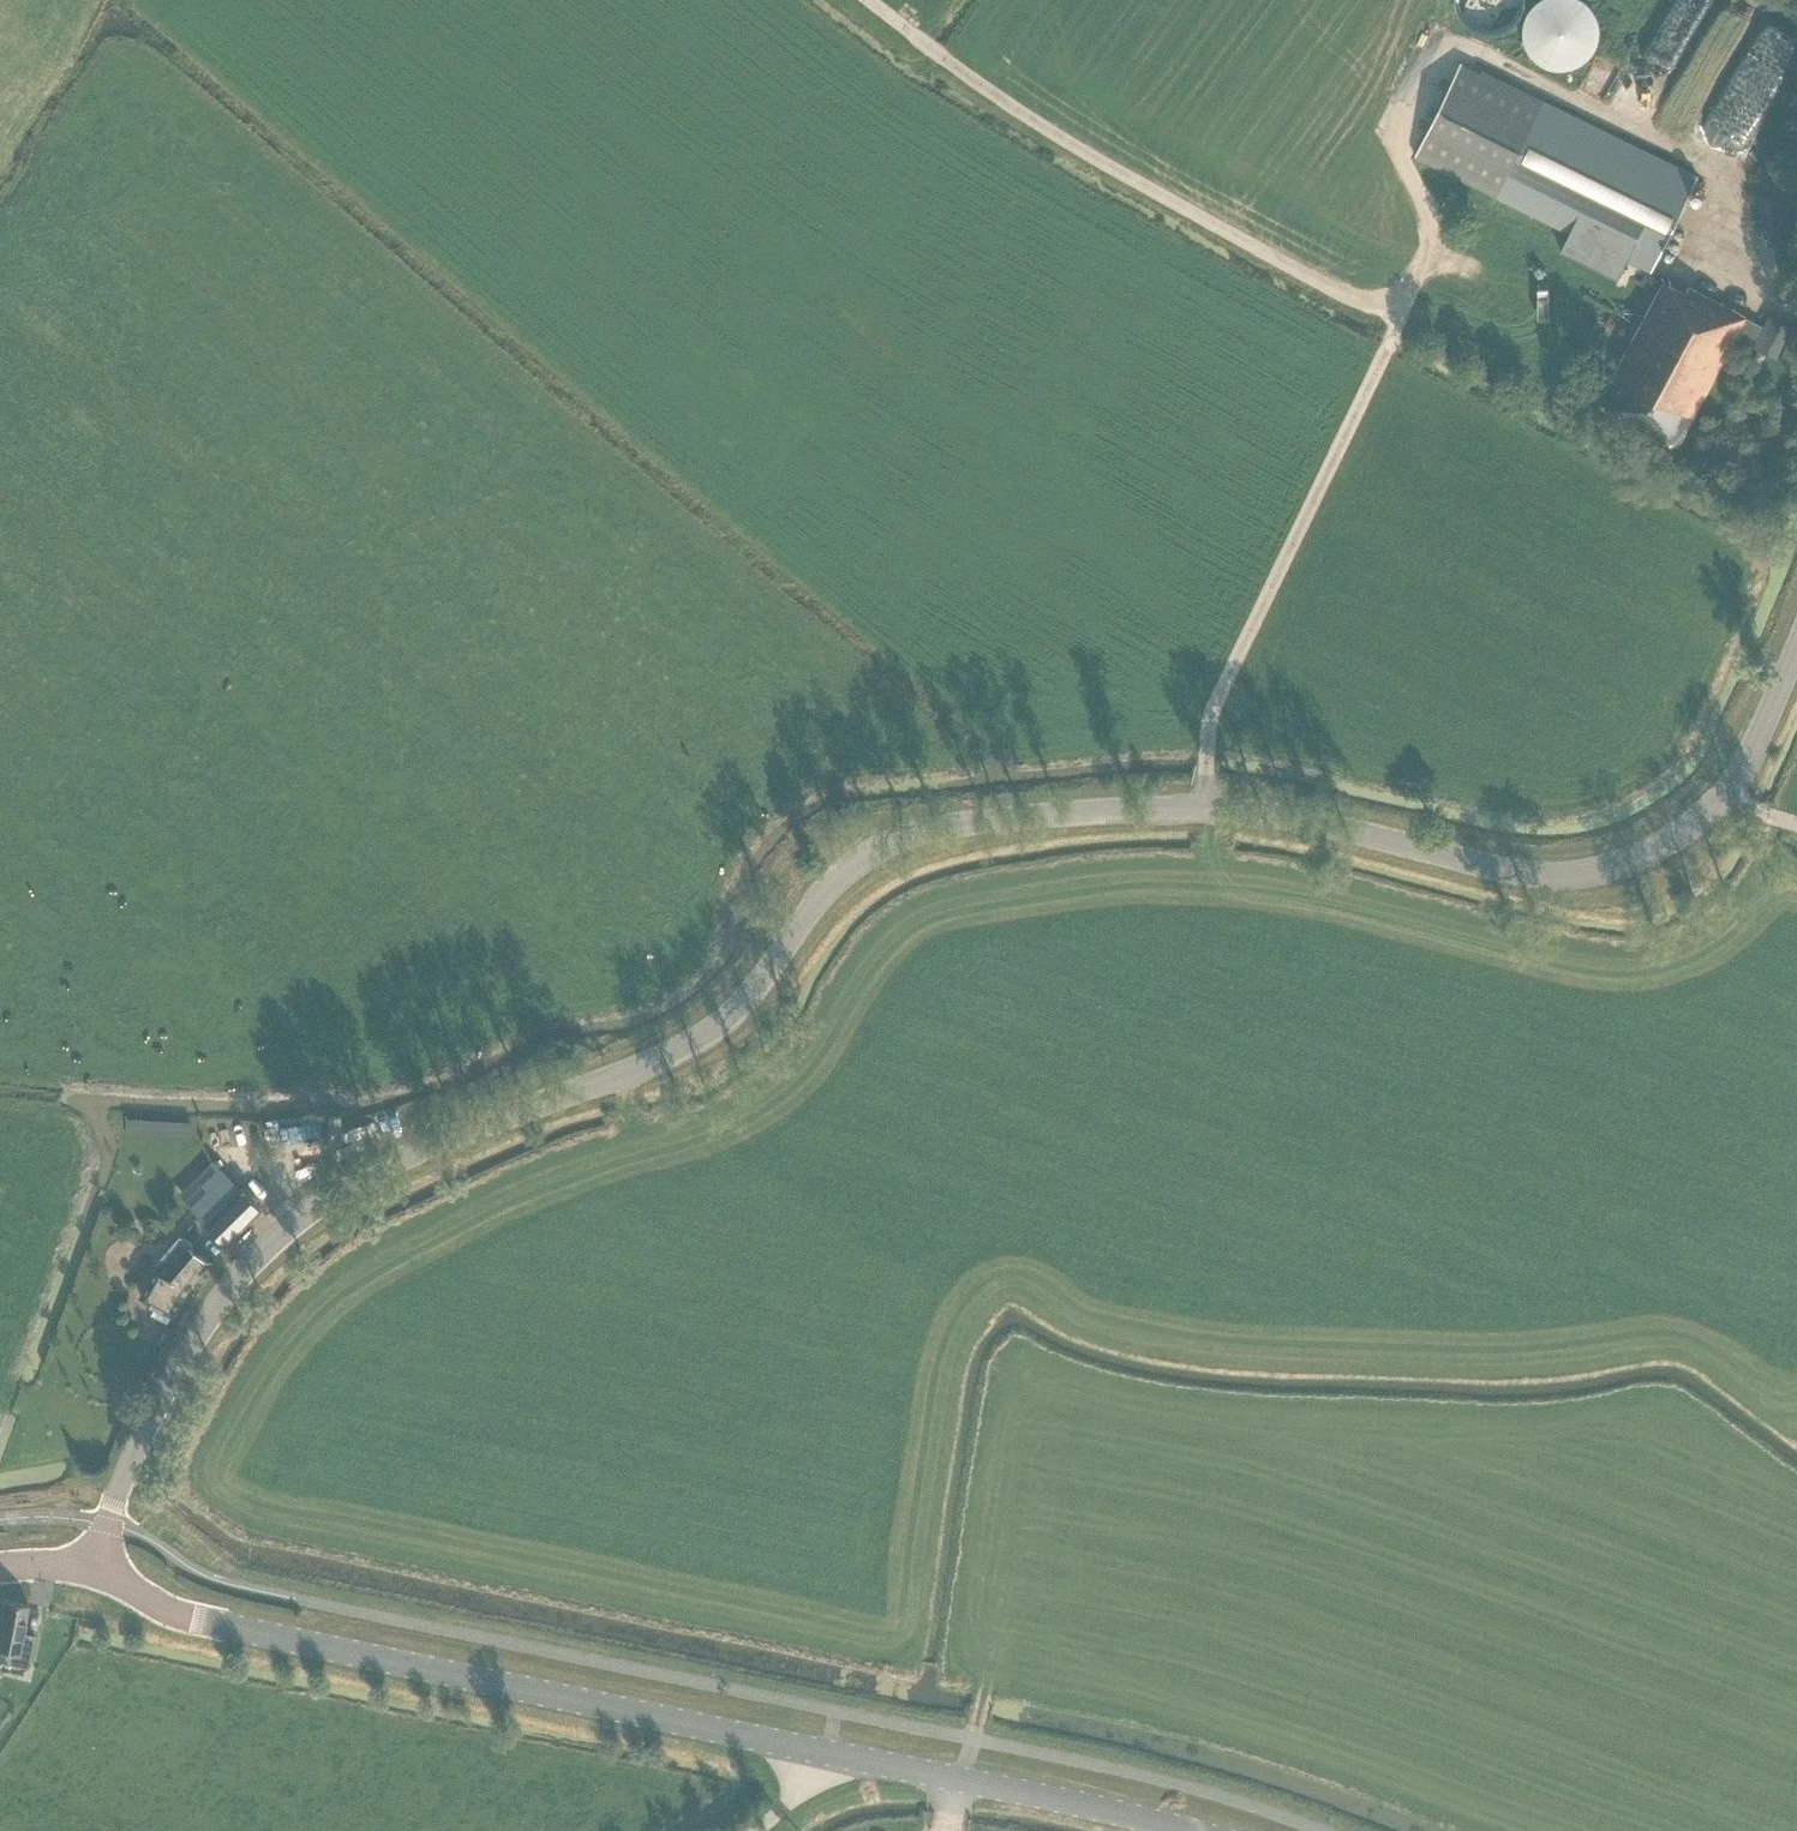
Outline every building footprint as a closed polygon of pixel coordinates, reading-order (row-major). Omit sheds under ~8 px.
[(1526,15),(1524,19),(1523,23),(1522,27),(1522,31),(1522,35),(1522,39),(1523,43),(1525,46),(1526,50),(1528,54),(1530,56),(1532,58),(1534,60),(1535,62),(1538,63),(1540,65),(1545,67),(1548,69),(1552,70),(1556,70),(1559,71),(1564,70),(1569,69),(1572,69),(1576,67),(1581,65),(1585,62),(1588,59),(1590,56),(1593,53),(1594,50),(1595,48),(1597,44),(1598,40),(1598,36),(1599,32),(1599,30),(1598,27),(1598,23),(1596,19),(1595,17),(1594,13),(1592,11),(1590,8),(1588,6),(1585,3),(1583,1),(1581,0),(1539,0),(1538,1),(1536,3),(1533,5),(1531,7),(1528,11),(1526,15)] [(1716,95),(1747,113),(1796,27),(1765,9),(1716,95)] [(1416,153),(1494,191),(1652,268),(1696,179),(1460,63),(1416,153)] [(1732,343),(1750,353),(1754,346),(1758,338),(1764,327),(1688,287),(1685,292),(1664,280),(1598,404),(1677,446),(1732,343)] [(1794,327),(1770,316),(1764,327),(1758,338),(1754,346),(1770,355),(1780,360),(1793,330),(1794,327)] [(1793,330),(1780,360),(1779,362),(1796,370),(1796,332),(1793,330)] [(187,1203),(227,1244),(260,1211),(220,1171),(187,1203)] [(193,1245),(180,1237),(157,1263),(159,1264),(141,1296),(153,1303),(152,1304),(173,1316),(192,1283),(211,1261),(190,1248),(193,1245)] [(34,1635),(22,1632),(28,1605),(4,1600),(0,1621),(0,1648),(5,1649),(3,1662),(28,1667),(34,1635)]
